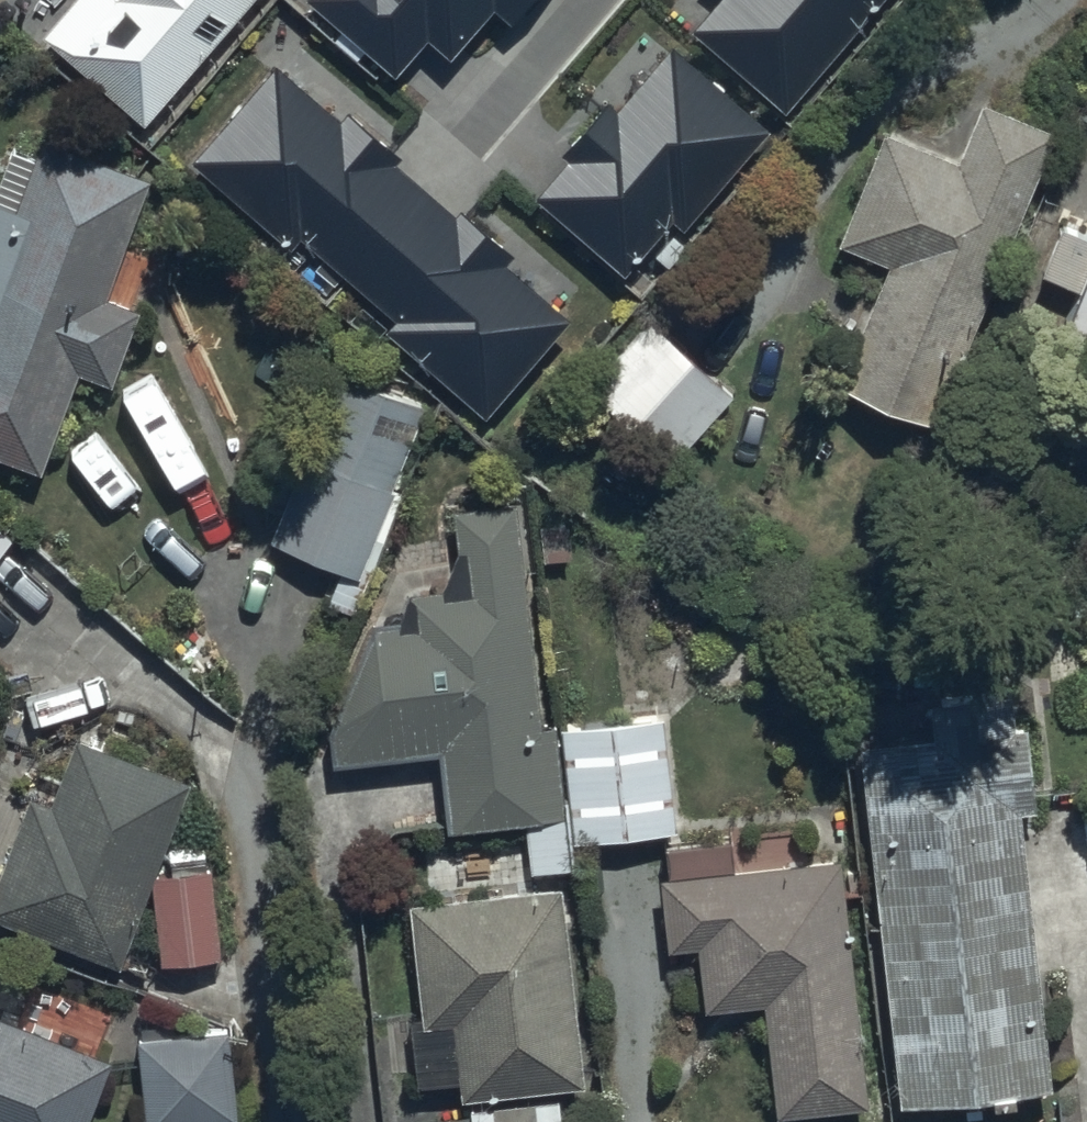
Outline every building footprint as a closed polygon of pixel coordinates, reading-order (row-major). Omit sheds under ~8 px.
[(37,32),(141,125),(253,0),(66,0),(37,32)] [(396,74),(427,40),(448,60),(492,12),(509,27),(532,0),(308,0),(396,74)] [(696,31),(792,114),(891,0),(723,0),(696,31)] [(537,207),(625,280),(673,223),(687,235),(769,136),(667,51),(537,207)] [(486,418),(572,319),(508,264),(512,259),(462,215),(458,220),(395,165),(400,160),(346,113),(341,119),(273,60),(187,160),(290,249),(297,242),(395,327),(388,334),(486,418)] [(956,167),(882,136),(835,249),(888,271),(840,388),(936,429),(1056,143),(980,111),(956,167)] [(0,203),(0,457),(43,473),(80,372),(112,384),(139,311),(106,299),(149,183),(39,142),(15,208),(0,203)] [(1070,327),(1086,335),(1086,285),(1070,327)] [(651,325),(587,389),(666,467),(730,402),(651,325)] [(421,406),(338,377),(305,472),(270,460),(252,511),(274,519),(267,538),(362,572),(421,406)] [(520,508),(453,514),(457,557),(469,556),(472,590),(416,595),(418,621),(372,625),(323,736),(326,771),(440,761),(446,836),(527,829),(532,881),(577,877),(574,844),(673,835),(662,718),(540,729),(520,508)] [(9,543),(0,536),(0,554),(9,543)] [(932,751),(866,757),(898,1114),(1051,1101),(1026,824),(1036,823),(1028,737),(1014,739),(1011,704),(928,711),(932,751)] [(73,738),(47,807),(31,801),(0,886),(0,923),(115,966),(218,957),(210,869),(150,875),(184,778),(73,738)] [(729,842),(665,848),(668,882),(659,883),(666,956),(699,953),(705,1014),(766,1008),(777,1118),(867,1109),(842,860),(732,871),(729,842)] [(566,898),(410,911),(420,1032),(457,1029),(463,1103),(583,1093),(566,898)] [(0,1016),(0,1121),(89,1121),(113,1060),(0,1016)] [(137,1037),(148,1121),(239,1121),(226,1025),(137,1037)] [(467,1109),(468,1121),(561,1121),(559,1100),(467,1109)]
